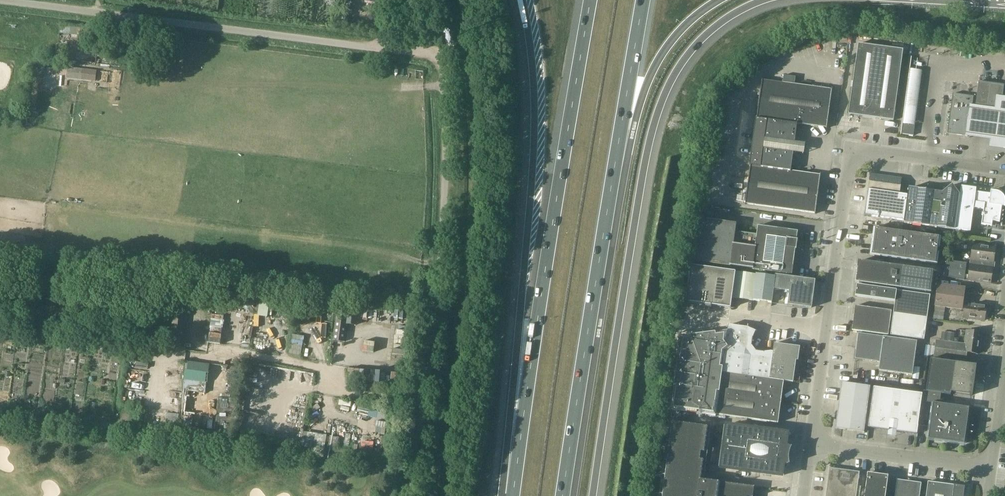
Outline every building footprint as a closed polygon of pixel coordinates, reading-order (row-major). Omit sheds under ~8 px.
[(97,30),(64,26),(63,34),(80,36),(87,40),(90,37),(97,38),(97,30)] [(849,115),(893,121),(903,50),(858,44),(849,115)] [(109,59),(110,51),(101,50),(100,57),(109,59)] [(81,80),(95,81),(97,71),(82,69),(81,80)] [(750,165),(745,205),(815,214),(817,199),(819,190),(821,175),(791,171),(793,154),(797,151),(803,152),(804,145),(798,144),(795,140),(797,124),(827,128),(828,121),(829,113),(830,103),(832,89),(762,79),(757,118),(756,118),(749,165),(750,165)] [(1001,108),(1004,86),(1004,85),(982,82),(979,82),(978,82),(978,85),(979,85),(976,102),(975,105),(976,105),(1000,109),(1001,109),(1001,108)] [(973,97),(953,94),(952,94),(949,121),(947,133),(948,134),(967,137),(968,137),(968,136),(968,134),(971,108),(972,108),(973,97)] [(993,99),(992,111),(966,107),(962,138),(987,141),(986,149),(1004,151),(1004,100),(993,99)] [(901,134),(913,136),(915,124),(903,122),(901,134)] [(870,174),(868,190),(899,194),(902,178),(870,174)] [(942,193),(934,192),(930,226),(955,230),(960,195),(956,195),(956,191),(952,185),(942,193)] [(1004,207),(1004,199),(1003,196),(1000,193),(995,192),(991,191),(990,194),(976,192),(976,189),(961,187),(960,195),(955,230),(970,232),(973,208),(983,210),(983,214),(982,214),(982,216),(981,225),(992,226),(992,221),(1000,222),(1002,207),(1004,207)] [(934,192),(909,188),(904,221),(903,229),(912,230),(913,224),(930,226),(934,192)] [(907,196),(899,194),(868,190),(864,216),(891,220),(904,221),(907,196)] [(737,223),(697,218),(691,261),(731,267),(731,266),(752,269),(752,270),(792,275),(798,232),(758,226),(757,235),(735,232),(737,223)] [(891,220),(890,228),(902,229),(903,229),(904,221),(891,220)] [(870,255),(889,258),(909,261),(937,264),(941,237),(874,228),(870,255)] [(949,241),(948,248),(961,249),(962,243),(949,241)] [(973,244),(970,263),(980,265),(980,264),(994,266),(995,263),(993,262),(995,247),(973,244)] [(946,260),(944,277),(964,280),(967,263),(946,260)] [(858,261),(855,282),(931,293),(934,272),(858,261)] [(994,269),(994,266),(980,264),(980,265),(970,263),(968,280),(990,283),(992,268),(994,269)] [(704,305),(704,308),(711,309),(712,306),(731,308),(736,272),(690,265),(685,302),(704,305)] [(772,303),(774,289),(775,277),(736,272),(733,298),(772,303)] [(775,275),(775,277),(774,289),(789,291),(788,305),(811,308),(815,280),(775,275)] [(890,335),(924,340),(930,295),(896,291),(896,290),(857,285),(855,296),(895,301),(890,335)] [(938,285),(933,318),(943,320),(945,308),(962,310),(965,288),(938,285)] [(231,297),(220,296),(219,308),(229,309),(231,297)] [(260,300),(259,313),(267,314),(269,301),(260,300)] [(963,318),(984,321),(986,306),(965,303),(963,318)] [(186,306),(174,304),(171,330),(182,332),(186,306)] [(852,330),(888,335),(892,311),(855,306),(852,330)] [(344,342),(348,313),(338,312),(334,340),(344,342)] [(778,423),(784,381),(793,382),(796,365),(793,364),(793,360),(798,361),(800,347),(774,344),(773,352),(771,352),(764,353),(756,352),(751,346),(753,338),(752,338),(755,331),(748,328),(729,325),(728,332),(681,337),(670,410),(716,416),(716,415),(778,423)] [(964,352),(967,352),(979,354),(981,333),(967,331),(965,344),(964,352)] [(941,339),(953,341),(954,334),(942,332),(941,339)] [(917,342),(858,333),(857,347),(915,356),(917,342)] [(304,337),(293,334),(289,354),(301,356),(304,337)] [(967,352),(964,352),(965,344),(936,340),(934,356),(966,361),(967,352)] [(132,356),(146,358),(147,348),(138,347),(139,345),(134,345),(132,356)] [(880,362),(881,351),(856,348),(855,359),(880,362)] [(915,356),(881,351),(880,362),(879,371),(912,375),(915,356)] [(976,366),(930,359),(926,390),(926,392),(941,394),(946,395),(951,395),(951,393),(972,396),(976,366)] [(183,380),(207,383),(209,365),(186,362),(183,380)] [(870,387),(842,383),(835,429),(864,432),(870,387)] [(919,420),(921,401),(922,394),(873,387),(868,428),(889,431),(889,429),(896,430),(896,432),(917,434),(919,420)] [(921,401),(919,420),(931,421),(933,403),(939,404),(941,394),(926,392),(923,391),(922,394),(921,401)] [(931,421),(928,439),(964,444),(969,408),(939,404),(933,403),(931,421)] [(314,419),(310,445),(310,446),(323,447),(326,421),(314,419)] [(659,495),(753,495),(754,487),(719,483),(710,481),(704,481),(711,426),(669,420),(659,495)] [(719,466),(784,474),(786,465),(790,464),(789,461),(789,457),(789,454),(791,450),(792,447),(788,446),(789,436),(724,427),(719,466)] [(859,472),(830,469),(826,495),(856,495),(859,472)] [(867,473),(864,495),(886,495),(889,476),(867,473)] [(920,494),(919,494),(918,484),(911,484),(912,482),(912,481),(911,481),(911,480),(910,480),(909,480),(908,480),(907,482),(901,480),(897,480),(895,495),(920,495),(920,494)] [(965,487),(928,482),(926,495),(963,495),(965,487)]
